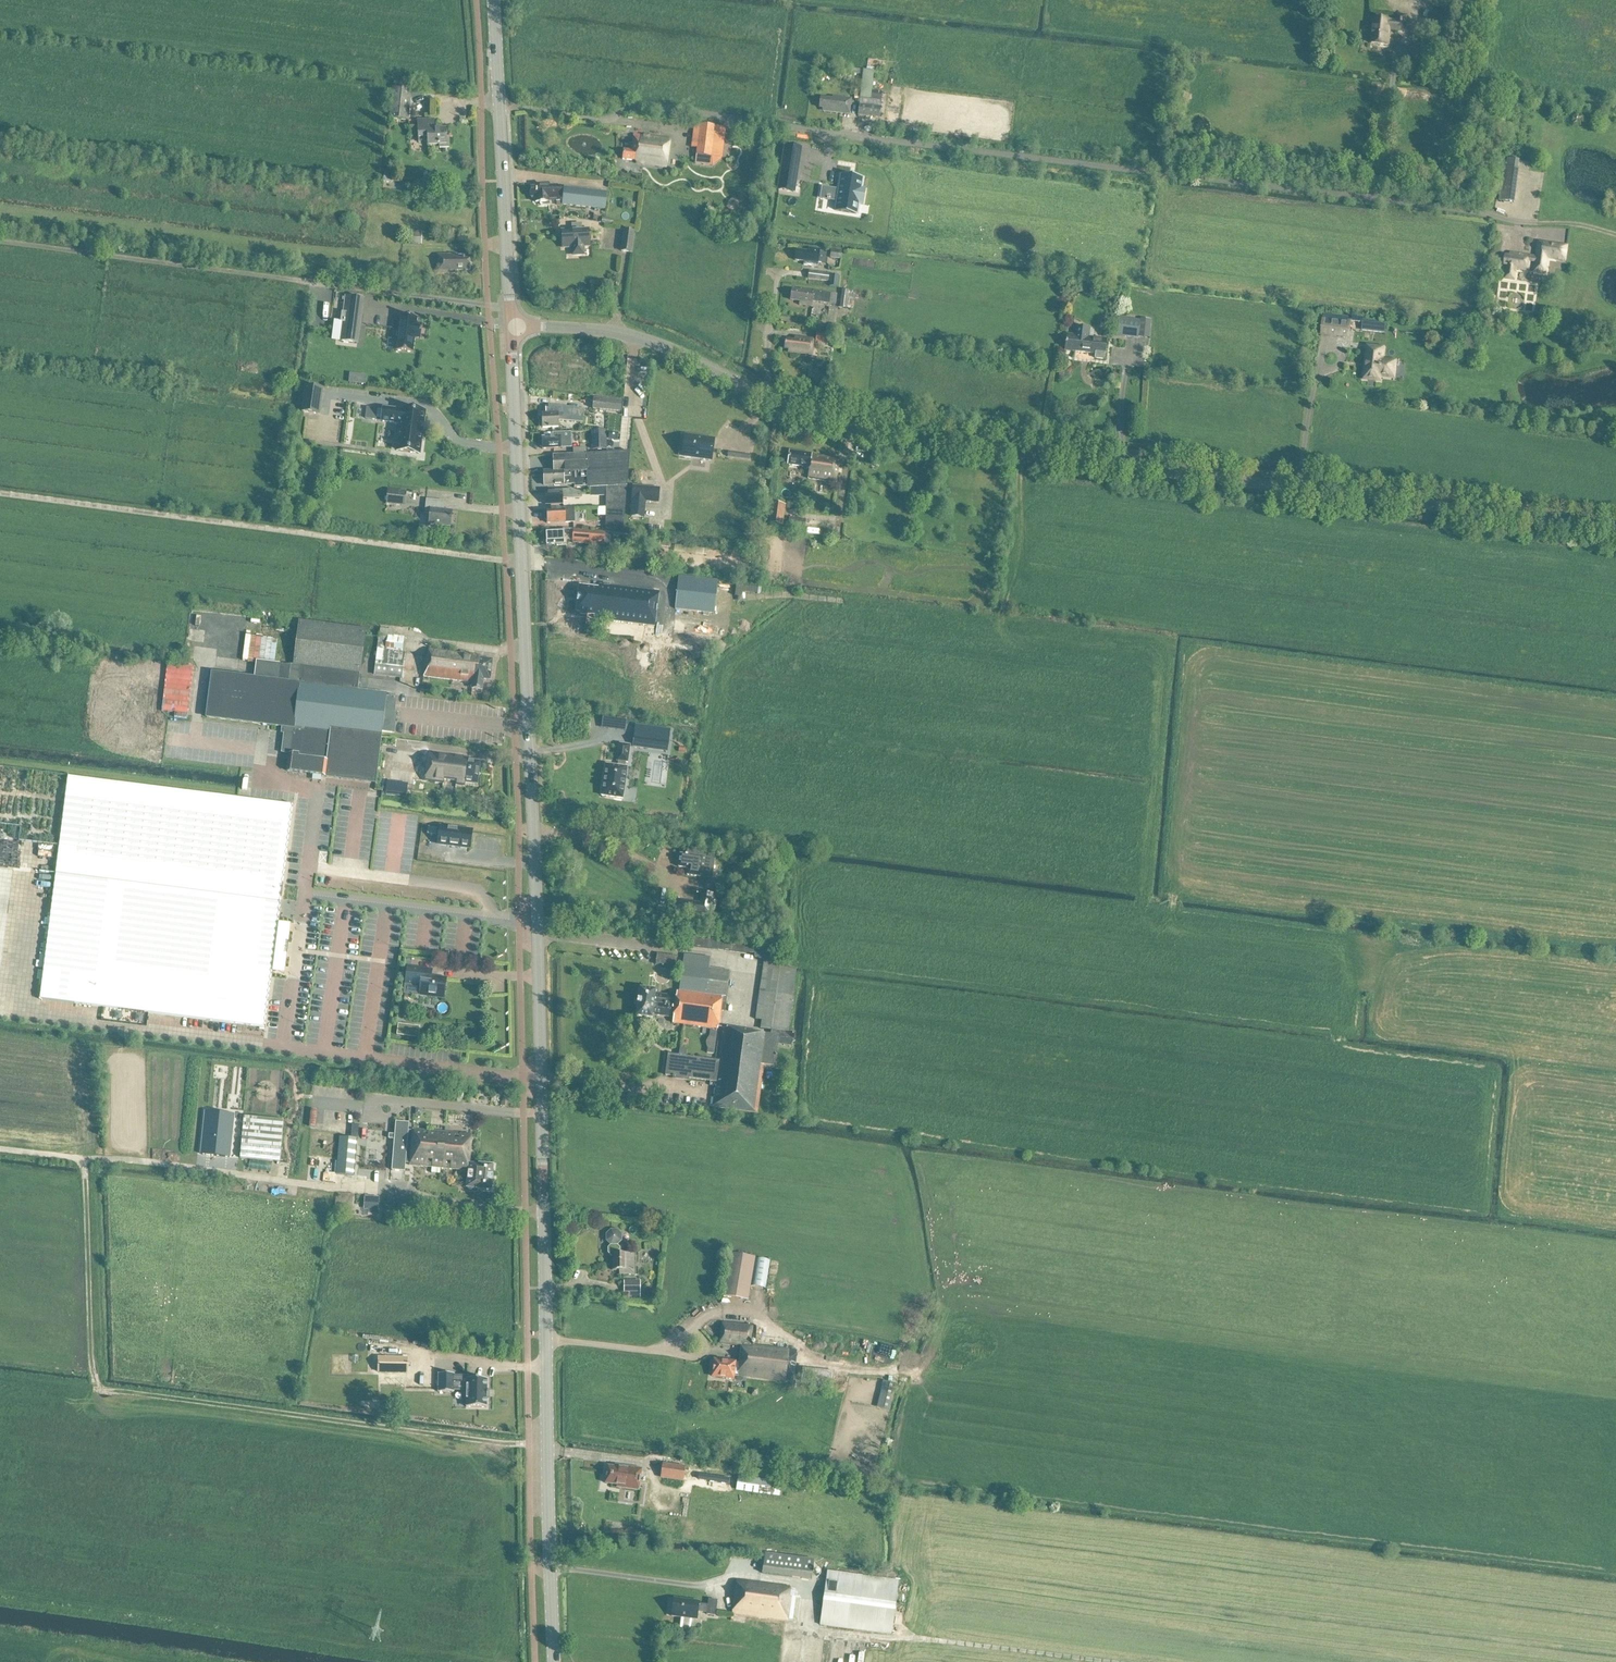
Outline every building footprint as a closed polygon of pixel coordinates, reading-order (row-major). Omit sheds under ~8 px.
[(1405,32),(1406,18),(1397,17),(1397,23),(1374,21),(1371,45),(1387,46),(1389,28),(1396,29),(1396,31),(1405,32)] [(882,93),(872,93),(872,89),(878,89),(878,81),(873,81),(873,79),(877,79),(878,73),(863,71),(860,95),(855,94),(854,101),(859,101),(859,99),(860,99),(860,105),(859,105),(858,116),(879,119),(881,108),(880,108),(882,93)] [(408,122),(411,90),(390,88),(389,94),(392,95),(389,120),(408,122)] [(848,115),(850,100),(832,98),(832,101),(820,99),(819,109),(823,109),(822,112),(848,115)] [(446,139),(446,132),(434,132),(434,121),(417,122),(418,143),(428,143),(428,147),(439,146),(440,149),(449,148),(449,138),(446,139)] [(695,150),(694,156),(713,159),(714,152),(717,127),(698,125),(695,150)] [(667,168),(670,140),(633,135),(631,152),(623,151),(622,160),(636,162),(636,164),(667,168)] [(796,181),(801,149),(786,147),(785,147),(779,188),(794,191),(796,181)] [(1515,203),(1519,170),(1504,168),(1500,201),(1515,203)] [(391,183),(392,174),(384,173),(383,182),(391,183)] [(842,178),(838,212),(859,214),(860,204),(864,205),(866,190),(862,190),(863,181),(842,178)] [(556,188),(531,189),(531,191),(530,192),(530,196),(532,197),(532,199),(535,199),(535,204),(540,203),(541,206),(549,206),(549,203),(563,202),(564,190),(556,189),(556,188)] [(608,194),(597,192),(564,189),(564,190),(563,202),(562,206),(606,211),(608,194)] [(739,204),(736,200),(731,201),(728,204),(727,209),(730,213),(735,212),(738,208),(739,204)] [(563,232),(562,232),(563,249),(572,249),(572,255),(575,256),(577,256),(579,256),(582,256),(584,255),(584,248),(589,248),(588,230),(582,231),(582,225),(572,226),(572,231),(563,232)] [(422,246),(422,232),(410,232),(410,245),(422,246)] [(631,253),(634,233),(624,232),(621,252),(631,253)] [(1510,253),(1510,256),(1505,256),(1505,257),(1504,265),(1506,265),(1504,279),(1514,280),(1515,269),(1528,271),(1530,261),(1535,262),(1533,272),(1545,274),(1548,259),(1556,260),(1565,261),(1567,246),(1558,245),(1538,242),(1536,258),(1531,257),(1531,256),(1510,253)] [(825,266),(826,255),(819,254),(819,251),(809,249),(808,253),(797,252),(796,261),(804,262),(803,266),(817,268),(818,265),(825,266)] [(840,260),(841,252),(831,251),(830,259),(840,260)] [(457,273),(470,272),(470,257),(457,258),(457,255),(437,256),(437,275),(457,275),(457,273)] [(828,283),(829,275),(809,272),(808,280),(828,283)] [(837,288),(839,277),(830,276),(829,287),(837,288)] [(837,296),(831,295),(801,291),(801,292),(792,291),(790,301),(799,302),(799,306),(811,308),(812,303),(835,306),(837,296)] [(853,310),(855,293),(842,291),(840,309),(853,310)] [(357,344),(363,301),(346,299),(341,342),(357,344)] [(417,319),(400,317),(395,353),(413,355),(414,340),(420,341),(422,327),(416,326),(417,319)] [(1150,339),(1152,321),(1143,320),(1143,324),(1140,324),(1141,321),(1119,319),(1117,337),(1139,339),(1139,338),(1150,339)] [(1328,334),(1349,336),(1350,322),(1329,320),(1322,319),(1321,333),(1328,334)] [(1361,322),(1359,327),(1369,330),(1371,325),(1361,322)] [(1104,360),(1106,341),(1088,338),(1089,329),(1074,328),(1073,336),(1066,335),(1064,351),(1074,353),(1074,352),(1088,354),(1095,355),(1095,358),(1104,360)] [(827,346),(828,336),(816,335),(815,344),(827,346)] [(812,357),(814,341),(797,339),(797,342),(785,341),(784,350),(788,350),(788,353),(812,357)] [(1364,369),(1363,379),(1379,381),(1379,376),(1393,378),(1393,375),(1394,374),(1395,366),(1394,365),(1395,362),(1381,361),(1382,349),(1373,348),(1373,351),(1366,350),(1365,362),(1366,362),(1365,369),(1364,369)] [(304,388),(300,413),(318,415),(321,390),(304,388)] [(620,413),(621,402),(594,400),(593,410),(620,413)] [(548,409),(545,410),(546,415),(542,415),(542,429),(558,428),(558,420),(582,423),(581,427),(593,429),(594,419),(583,417),(583,412),(548,407),(548,409)] [(370,420),(376,421),(377,410),(372,409),(367,409),(366,420),(370,420)] [(392,411),(384,410),(382,422),(390,423),(401,424),(398,451),(419,454),(425,414),(407,412),(403,411),(403,413),(392,411)] [(553,438),(542,438),(542,450),(561,449),(571,449),(571,444),(571,435),(571,433),(553,434),(553,435),(553,438)] [(606,433),(592,433),(592,451),(607,451),(606,433)] [(711,460),(714,441),(686,437),(683,457),(711,460)] [(811,469),(810,479),(836,483),(839,459),(795,453),(789,452),(787,465),(792,466),(811,469)] [(564,486),(574,485),(574,490),(597,489),(598,492),(606,492),(606,496),(626,497),(630,453),(553,457),(554,473),(544,473),(544,486),(555,486),(555,487),(564,487),(564,486)] [(633,488),(632,503),(646,504),(659,505),(660,490),(633,488)] [(388,491),(387,504),(404,506),(405,493),(388,491)] [(578,493),(573,491),(553,492),(553,494),(545,495),(546,506),(562,505),(562,501),(582,500),(582,493),(578,493)] [(625,512),(626,497),(606,496),(606,512),(625,512)] [(450,527),(452,513),(443,512),(444,502),(427,501),(425,515),(430,516),(430,525),(450,527)] [(804,535),(806,521),(789,519),(788,527),(783,526),(786,506),(772,504),(768,530),(804,535)] [(547,524),(574,523),(574,510),(546,511),(547,524)] [(623,536),(625,512),(606,512),(605,533),(623,536)] [(603,547),(605,534),(563,530),(563,532),(547,532),(546,532),(547,546),(547,545),(557,545),(557,546),(567,546),(566,541),(572,541),(572,544),(603,547)] [(671,550),(671,542),(660,541),(659,549),(671,550)] [(714,614),(718,582),(679,577),(675,610),(714,614)] [(656,627),(659,593),(599,585),(598,589),(579,587),(576,613),(580,614),(580,616),(587,617),(587,616),(595,617),(595,620),(656,627)] [(741,599),(742,594),(757,596),(758,589),(737,587),(735,598),(741,599)] [(396,698),(386,697),(386,695),(356,692),(358,675),(359,675),(365,631),(299,622),(297,641),(294,667),(280,665),(278,681),(211,673),(206,719),(279,728),(285,729),(282,754),(290,755),(288,773),(326,778),(376,784),(382,738),(381,738),(382,733),(394,734),(396,714),(394,714),(396,698)] [(662,637),(658,637),(659,628),(645,627),(642,654),(660,656),(662,637)] [(395,631),(380,630),(379,636),(388,637),(394,638),(395,631)] [(402,679),(405,654),(386,651),(388,637),(379,636),(374,675),(402,679)] [(490,681),(493,661),(480,659),(481,657),(480,656),(480,657),(429,650),(428,658),(426,658),(423,677),(473,684),(472,690),(482,691),(483,680),(490,681)] [(190,717),(197,666),(170,662),(163,713),(190,717)] [(635,737),(634,747),(666,751),(667,741),(635,737)] [(628,764),(630,746),(619,745),(617,762),(618,762),(618,768),(606,766),(602,796),(623,799),(627,769),(625,769),(626,763),(628,764)] [(477,786),(480,763),(468,761),(468,758),(427,753),(424,782),(444,784),(444,781),(456,782),(456,786),(465,787),(465,784),(477,786)] [(70,777),(41,1000),(153,1014),(266,1028),(273,971),(276,945),(279,923),(281,903),(293,806),(238,799),(219,796),(153,788),(100,781),(70,777)] [(390,784),(390,793),(404,795),(405,786),(390,784)] [(439,835),(440,828),(429,827),(428,834),(439,835)] [(470,849),(472,832),(440,828),(439,835),(438,845),(470,849)] [(712,873),(714,856),(701,855),(701,854),(700,854),(701,851),(688,850),(687,855),(685,854),(685,856),(680,855),(678,868),(688,869),(687,876),(700,878),(701,869),(703,870),(703,872),(712,873)] [(667,900),(666,913),(707,918),(710,892),(697,891),(696,904),(667,900)] [(730,907),(731,897),(721,896),(720,906),(730,907)] [(772,947),(765,946),(765,945),(687,935),(686,947),(756,956),(755,959),(763,960),(755,1019),(761,1019),(760,1030),(771,1031),(770,1036),(767,1035),(763,1066),(774,1067),(777,1044),(792,1046),(794,1033),(788,1033),(792,998),(790,998),(793,972),(776,970),(779,949),(772,948),(772,947)] [(640,990),(638,1001),(637,1006),(638,1006),(636,1017),(651,1019),(652,1016),(673,1019),(672,1024),(717,1030),(720,1011),(724,1011),(729,971),(709,969),(710,958),(683,954),(679,992),(676,992),(676,998),(654,995),(655,992),(649,991),(640,990)] [(659,955),(659,967),(667,968),(668,955),(659,955)] [(444,999),(447,979),(432,977),(433,971),(409,968),(407,985),(422,987),(420,996),(444,999)] [(399,1024),(397,1035),(418,1037),(419,1026),(399,1024)] [(757,1114),(763,1066),(767,1035),(720,1029),(716,1062),(686,1058),(679,1057),(668,1056),(666,1076),(713,1082),(710,1107),(757,1114)] [(686,1058),(687,1050),(680,1049),(679,1057),(686,1058)] [(234,1115),(206,1112),(201,1155),(229,1158),(234,1115)] [(283,1120),(244,1117),(240,1159),(280,1163),(283,1120)] [(396,1123),(392,1171),(404,1172),(405,1162),(409,1162),(409,1166),(440,1169),(465,1171),(464,1174),(467,1174),(466,1188),(477,1189),(477,1190),(491,1191),(493,1166),(469,1164),(472,1136),(413,1130),(412,1143),(407,1143),(408,1124),(396,1123)] [(340,1138),(337,1175),(354,1177),(358,1139),(340,1138)] [(379,1198),(368,1197),(367,1210),(378,1210),(379,1198)] [(417,1201),(396,1199),(395,1211),(416,1213),(417,1201)] [(634,1275),(634,1255),(620,1255),(620,1249),(617,1246),(622,1242),(622,1235),(617,1231),(611,1231),(606,1236),(606,1242),(611,1246),(608,1249),(608,1254),(611,1257),(614,1257),(614,1270),(620,1270),(620,1275),(634,1275)] [(748,1302),(755,1259),(730,1254),(723,1298),(748,1302)] [(640,1294),(640,1281),(624,1281),(624,1294),(640,1294)] [(792,1382),(795,1352),(749,1347),(752,1328),(723,1324),(722,1324),(720,1344),(741,1346),(739,1364),(714,1361),(712,1377),(733,1380),(733,1375),(792,1382)] [(407,1359),(377,1358),(377,1373),(407,1374),(407,1359)] [(800,1385),(830,1388),(832,1370),(802,1367),(800,1385)] [(418,1374),(409,1373),(407,1390),(416,1391),(418,1374)] [(487,1390),(487,1381),(487,1380),(468,1380),(468,1377),(454,1377),(454,1375),(438,1374),(438,1375),(439,1375),(438,1392),(438,1393),(454,1393),(454,1392),(454,1391),(467,1391),(466,1407),(466,1408),(487,1408),(487,1398),(488,1390),(487,1390)] [(887,1380),(880,1406),(894,1410),(901,1384),(887,1380)] [(683,1481),(685,1468),(663,1465),(661,1478),(683,1481)] [(638,1491),(642,1469),(620,1466),(620,1469),(608,1467),(605,1484),(617,1486),(617,1488),(638,1491)] [(699,1474),(698,1481),(728,1485),(729,1479),(699,1474)] [(781,1491),(782,1482),(739,1476),(736,1491),(780,1497),(781,1491)] [(812,1581),(814,1560),(766,1555),(765,1561),(763,1574),(763,1575),(796,1579),(812,1581)] [(891,1635),(898,1581),(827,1572),(820,1625),(891,1635)] [(787,1621),(791,1598),(789,1598),(790,1588),(738,1581),(736,1581),(732,1614),(733,1614),(787,1621)] [(715,1616),(717,1601),(709,1600),(708,1606),(699,1604),(699,1602),(674,1599),(671,1617),(697,1620),(698,1612),(707,1614),(707,1615),(715,1616)]
